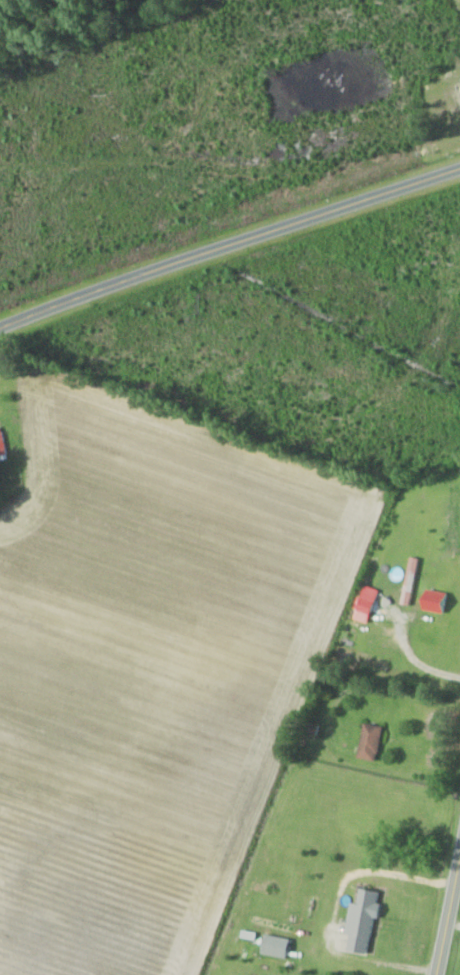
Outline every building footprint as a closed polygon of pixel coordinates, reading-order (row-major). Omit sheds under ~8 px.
[(10,457),(6,426),(0,427),(0,458),(10,457)] [(382,761),(389,726),(370,722),(363,757),(382,761)] [(352,949),(377,953),(385,890),(360,887),(352,949)]
